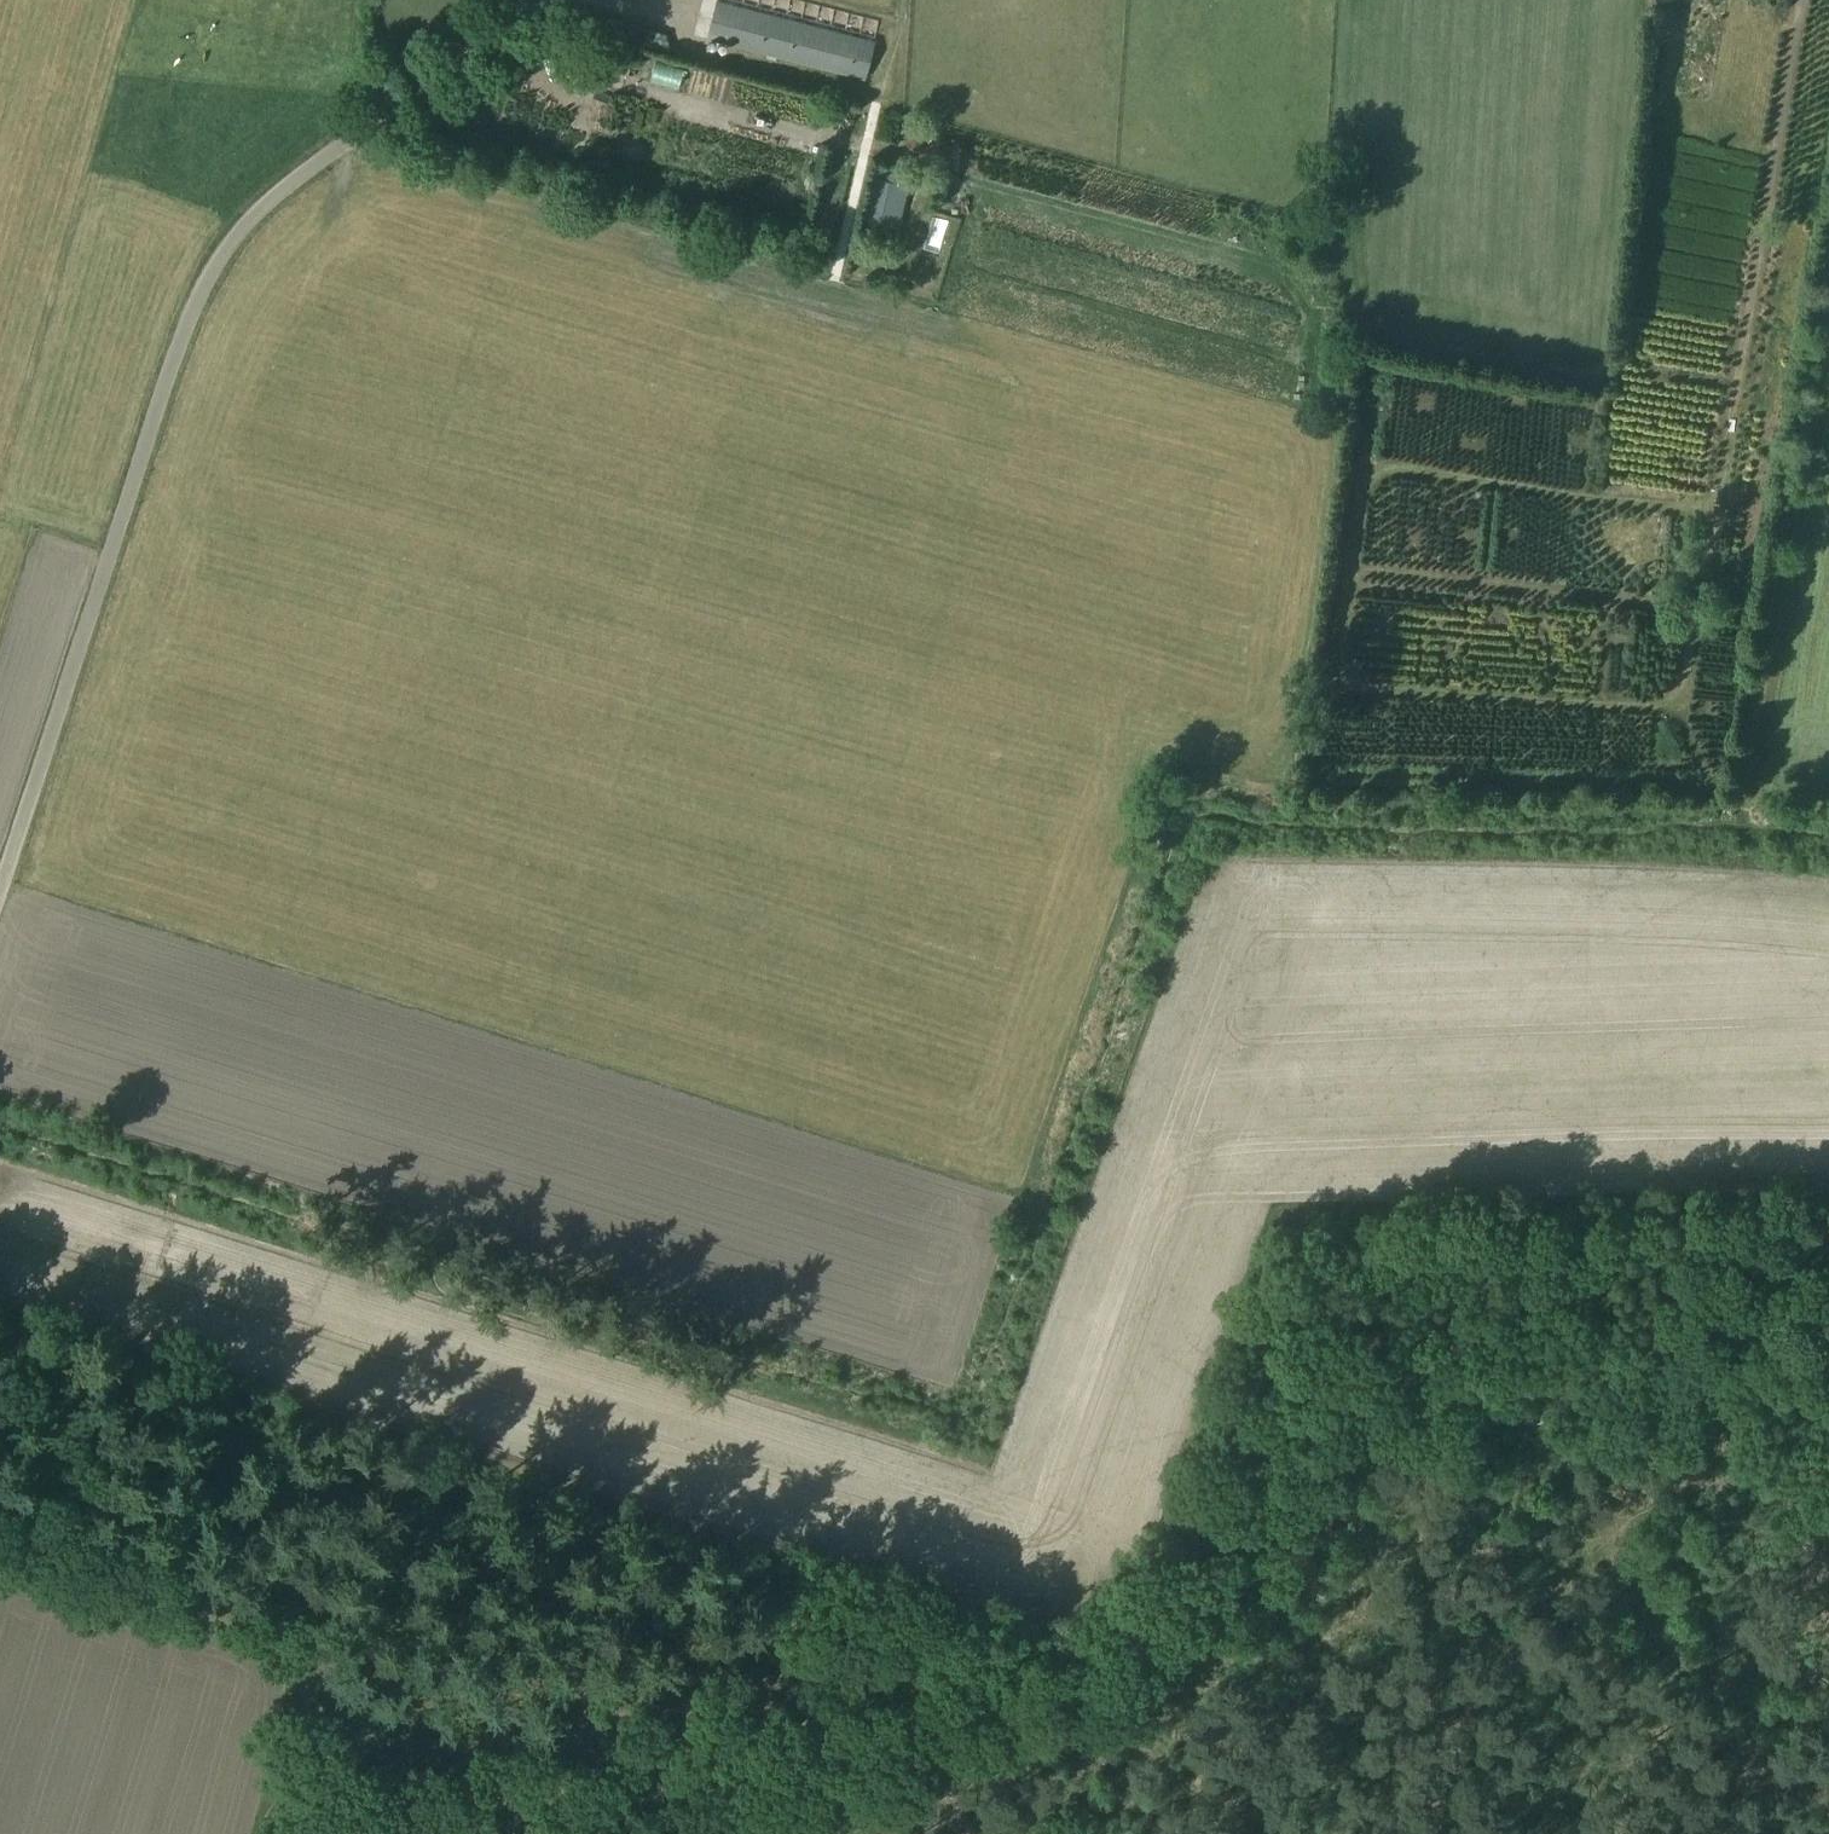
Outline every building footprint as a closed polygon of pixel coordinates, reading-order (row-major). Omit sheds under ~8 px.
[(704,40),(864,80),(874,40),(718,0),(714,0),(704,40)] [(890,186),(871,181),(861,221),(881,226),(890,186)]
